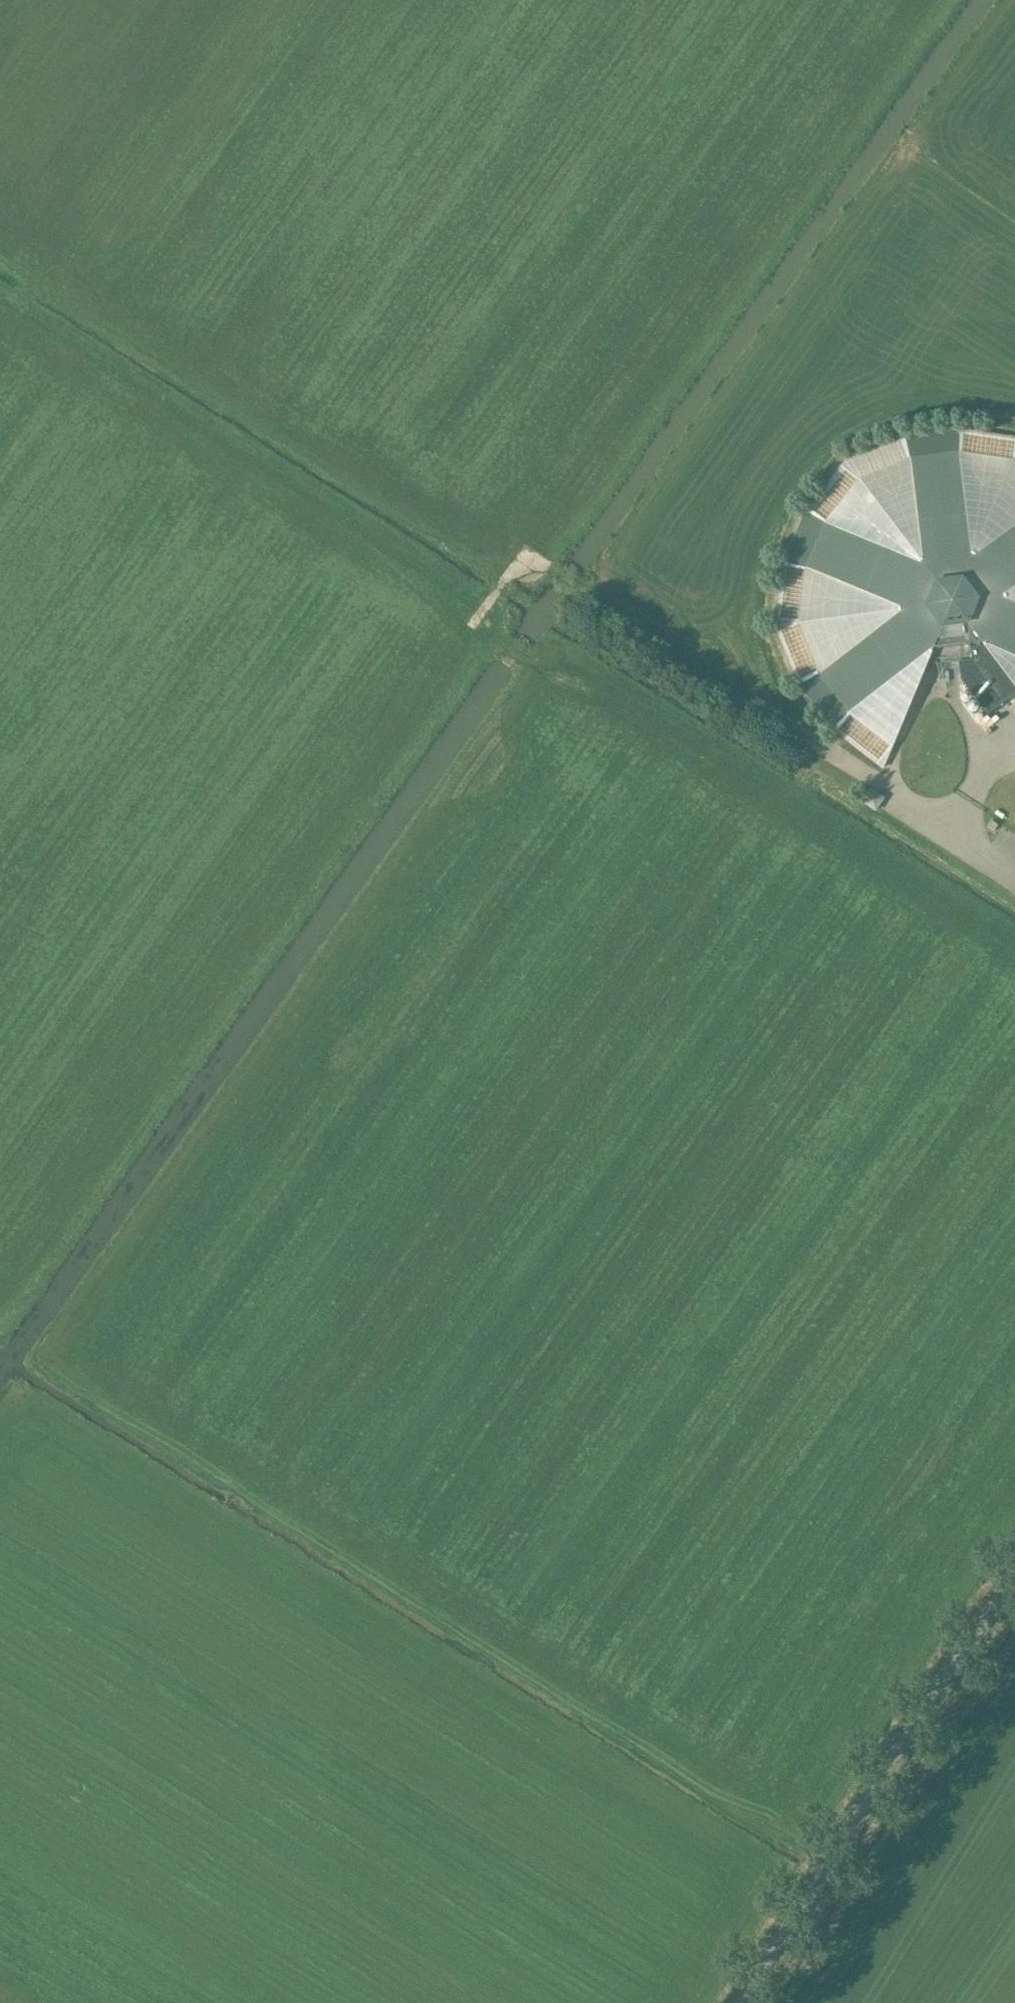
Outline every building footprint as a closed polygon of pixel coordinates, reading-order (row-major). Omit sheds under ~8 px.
[(884,769),(928,666),(972,659),(973,663),(1003,704),(1014,695),(1014,437),(960,429),(904,436),(845,460),(806,511),(784,562),(775,626),(799,686),(832,729),(884,769)]
